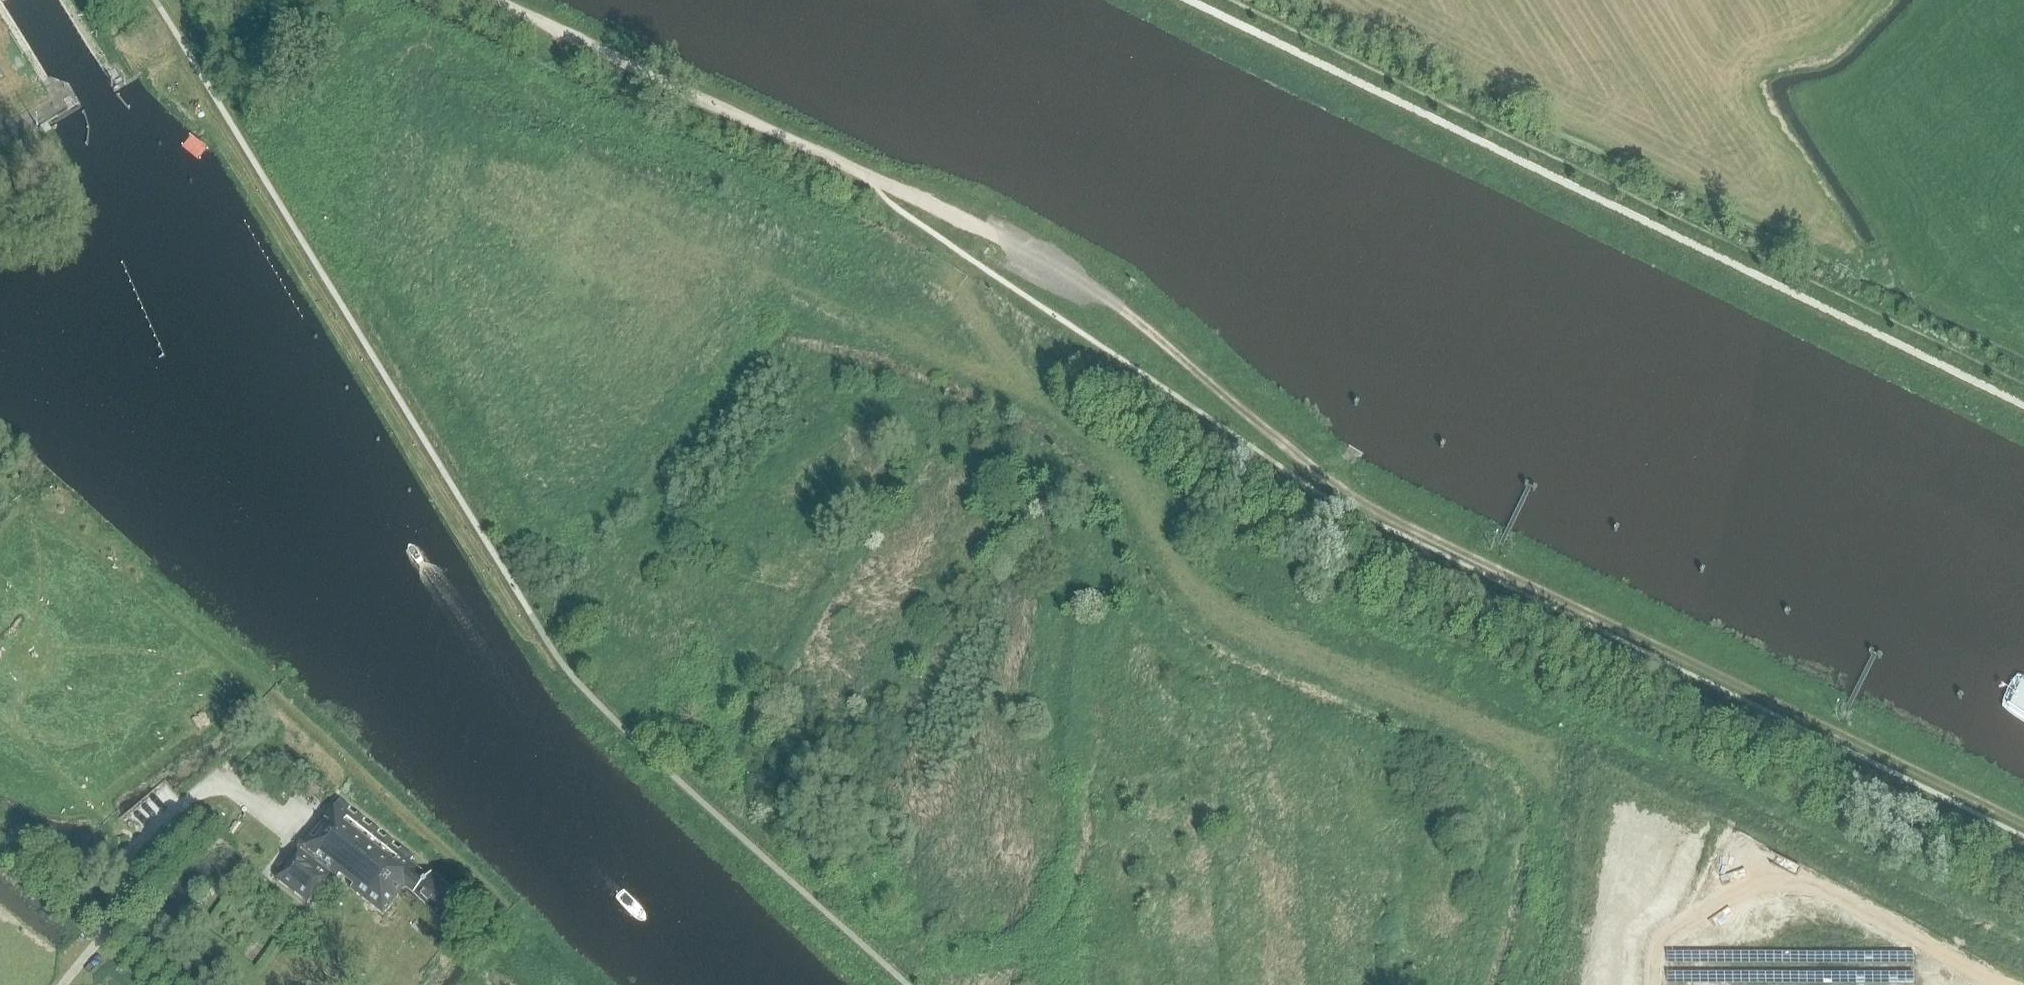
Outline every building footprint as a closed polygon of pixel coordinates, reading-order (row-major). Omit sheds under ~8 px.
[(277,880),(307,903),(329,874),(383,914),(404,888),(441,921),(460,899),(431,873),(428,876),(410,862),(412,858),(338,801),(277,880)]
